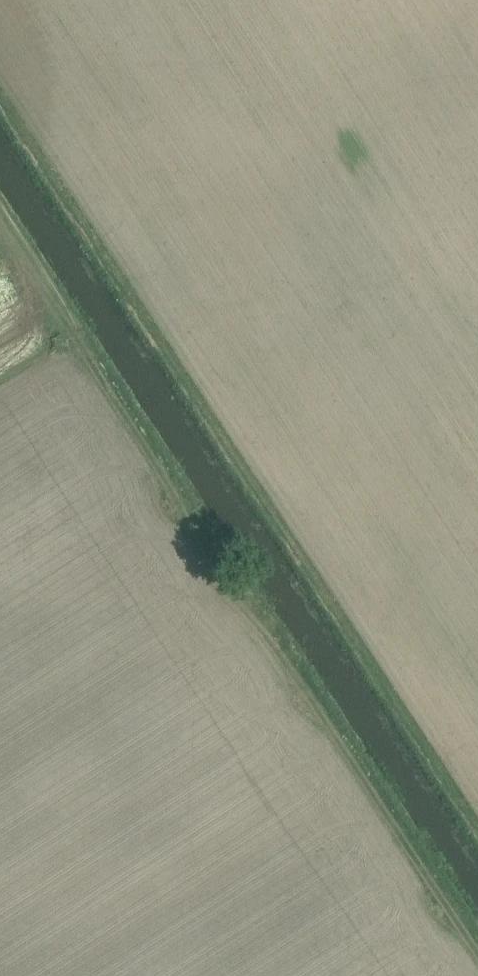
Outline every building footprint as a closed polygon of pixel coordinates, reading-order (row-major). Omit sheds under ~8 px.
[(231,567),(228,569),(240,587),(243,585),(247,575),(242,566),(231,567)]
